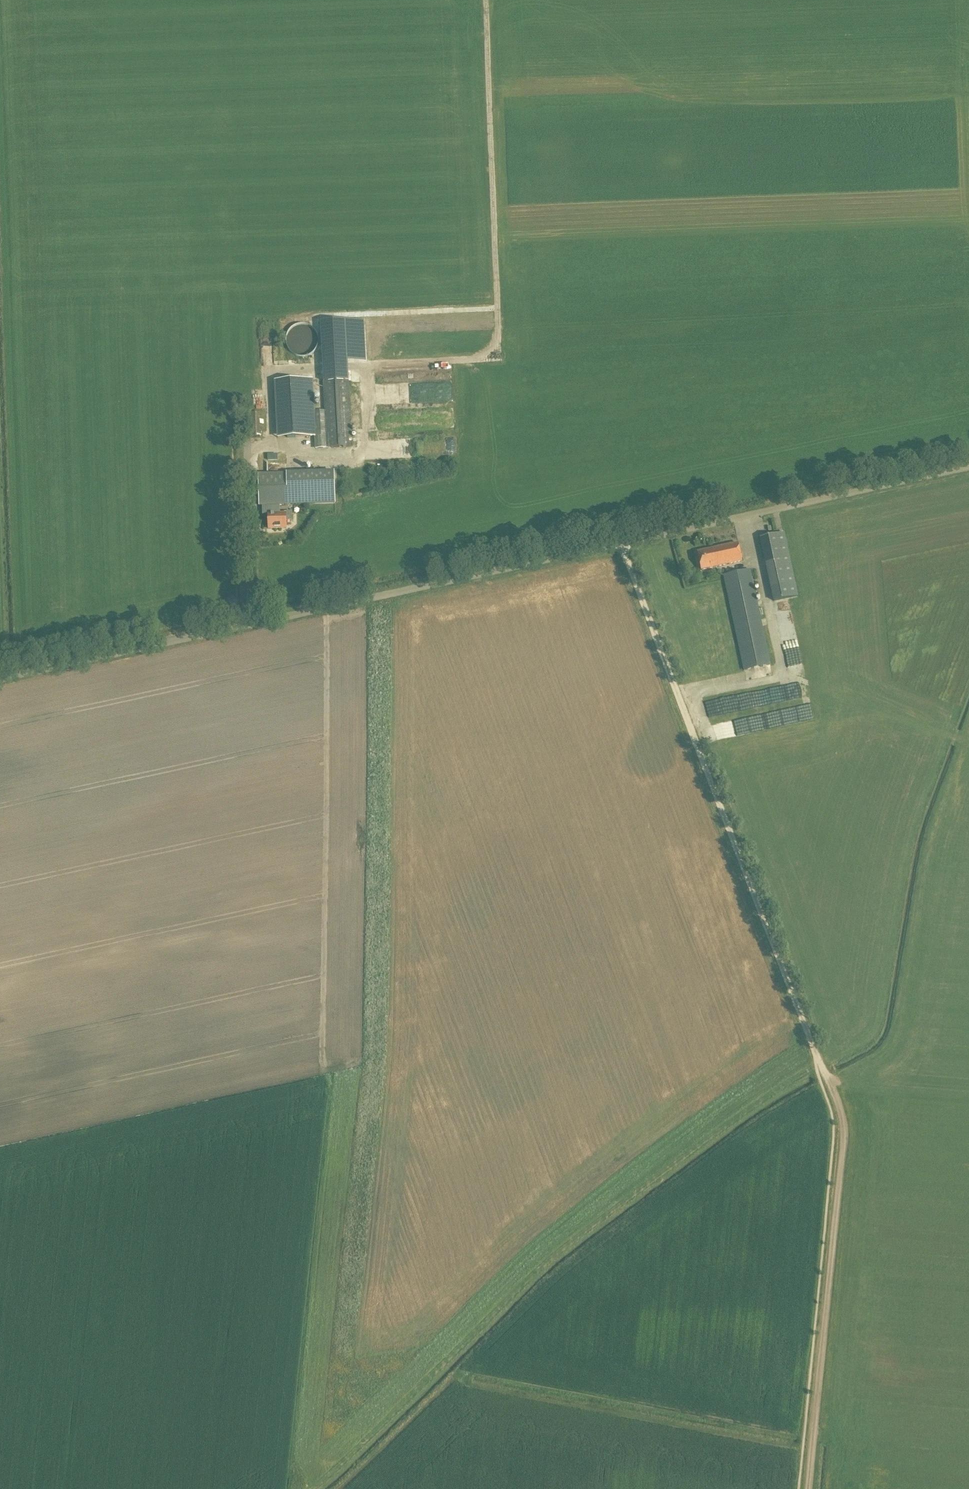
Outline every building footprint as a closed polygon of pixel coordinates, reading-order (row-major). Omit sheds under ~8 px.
[(364,321),(321,324),(324,381),(349,380),(348,361),(367,360),(364,321)] [(312,328),(311,327),(309,326),(308,325),(306,325),(305,325),(303,324),(302,324),(300,324),(299,325),(297,325),(295,326),(294,327),(293,328),(292,328),(291,329),(290,330),(289,331),(288,332),(288,333),(287,334),(287,335),(287,336),(286,337),(286,339),(286,340),(286,342),(286,343),(286,344),(287,345),(287,346),(288,347),(288,349),(289,350),(291,352),(292,353),(294,354),(295,355),(297,356),(299,356),(300,357),(301,357),(304,357),(305,357),(306,356),(307,356),(309,355),(311,354),(312,353),(314,352),(314,351),(315,351),(316,349),(317,348),(317,347),(318,346),(318,345),(318,343),(318,342),(319,341),(319,339),(318,338),(318,337),(318,336),(317,334),(316,332),(315,331),(314,330),(314,329),(312,328)] [(326,412),(315,413),(313,381),(276,383),(279,439),(316,437),(316,449),(352,447),(349,381),(324,383),(326,412)] [(280,462),(290,462),(289,454),(261,454),(262,468),(268,468),(268,466),(280,466),(280,462)] [(280,509),(288,509),(287,478),(286,477),(258,478),(259,510),(262,510),(280,509)] [(287,478),(288,509),(335,508),(334,477),(287,478)] [(262,510),(262,517),(268,517),(269,533),(288,533),(287,524),(291,523),(291,515),(280,515),(280,509),(262,510)] [(771,587),(794,582),(784,534),(777,535),(761,539),(771,587)] [(698,552),(702,570),(742,562),(738,543),(698,552)] [(751,570),(724,575),(744,671),(771,665),(751,570)]
